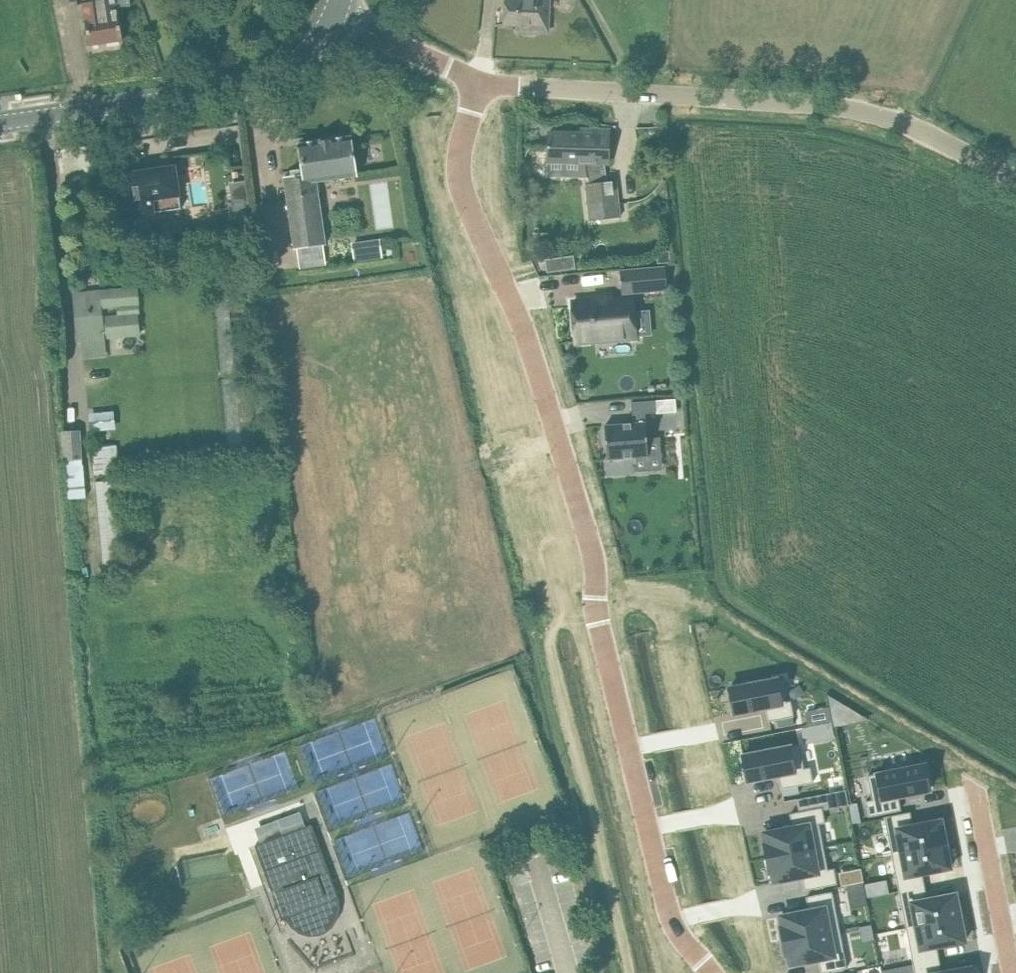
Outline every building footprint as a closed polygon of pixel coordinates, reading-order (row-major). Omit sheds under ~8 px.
[(83,3),(89,45),(123,40),(117,0),(94,0),(94,1),(83,3)] [(549,26),(550,0),(505,0),(503,24),(517,25),(517,28),(520,31),(533,32),(536,29),(537,26),(549,26)] [(616,180),(607,181),(605,163),(609,163),(610,130),(581,129),(581,133),(549,132),(548,161),(586,162),(588,183),(586,183),(588,203),(618,200),(616,180)] [(317,180),(356,174),(351,137),(300,144),(304,175),(284,178),(294,248),(298,247),(301,267),(325,263),(322,244),(326,243),(317,180)] [(175,166),(129,173),(135,215),(181,208),(175,166)] [(202,200),(203,189),(192,188),(191,210),(215,211),(216,200),(202,200)] [(248,200),(229,203),(232,222),(251,219),(248,200)] [(379,240),(353,244),(355,259),(381,255),(379,240)] [(670,250),(657,251),(658,262),(671,261),(670,250)] [(545,272),(575,268),(573,254),(543,259),(545,272)] [(664,267),(620,271),(622,293),(666,289),(664,267)] [(137,288),(77,293),(81,341),(140,335),(138,314),(140,313),(137,288)] [(636,336),(633,296),(573,301),(577,341),(636,336)] [(605,425),(608,458),(649,455),(645,412),(656,411),(655,399),(632,401),(632,400),(631,400),(633,422),(605,425)] [(110,409),(86,413),(89,432),(114,428),(110,409)] [(63,431),(67,482),(86,481),(84,460),(82,460),(80,430),(63,431)] [(91,447),(95,476),(115,474),(114,464),(117,464),(116,458),(113,458),(112,445),(91,447)] [(67,482),(68,500),(71,499),(71,503),(73,503),(75,518),(89,516),(88,500),(76,502),(75,499),(87,497),(86,481),(67,482)] [(99,481),(97,528),(112,529),(113,481),(99,481)] [(746,684),(730,687),(735,713),(766,707),(768,721),(794,715),(791,700),(786,701),(781,677),(760,682),(760,679),(745,682),(746,684)] [(848,706),(827,694),(830,710),(848,706)] [(832,722),(801,728),(804,744),(835,738),(832,722)] [(759,752),(743,755),(748,781),(779,774),(782,788),(813,782),(810,767),(804,768),(799,744),(774,749),(773,746),(758,749),(759,752)] [(872,799),(866,801),(869,816),(901,809),(898,796),(929,790),(924,764),(908,767),(907,765),(893,768),(893,770),(868,775),(872,799)] [(793,827),(764,832),(766,843),(765,843),(767,857),(823,846),(819,823),(825,822),(822,807),(790,813),(793,827)] [(910,812),(885,817),(892,854),(949,843),(946,828),(943,829),(941,820),(913,825),(910,812)] [(334,900),(336,899),(326,874),(329,873),(312,824),(255,845),(273,894),(279,891),(289,917),(291,916),(295,923),(302,928),(310,930),(318,929),(322,928),(328,923),(333,916),(334,908),(334,900)] [(949,843),(892,854),(899,891),(924,886),(922,873),(951,867),(949,858),(951,857),(949,843)] [(823,846),(767,857),(770,871),(772,871),(774,881),(802,876),(805,889),(837,883),(834,868),(828,869),(823,846)] [(861,868),(839,873),(842,886),(848,885),(864,881),(861,868)] [(871,882),(864,883),(867,897),(874,896),(871,882)] [(924,886),(899,891),(906,928),(963,916),(960,902),(957,902),(956,893),(927,899),(924,886)] [(809,910),(781,915),(783,926),(781,926),(784,940),(839,929),(832,891),(806,896),(809,910)] [(963,916),(906,928),(914,964),(939,960),(936,947),(965,941),(963,932),(966,931),(963,916)] [(839,929),(784,940),(786,954),(788,954),(790,965),(819,959),(821,972),(847,967),(839,929)] [(914,964),(915,972),(971,972),(970,967),(941,972),(939,960),(914,964)]
